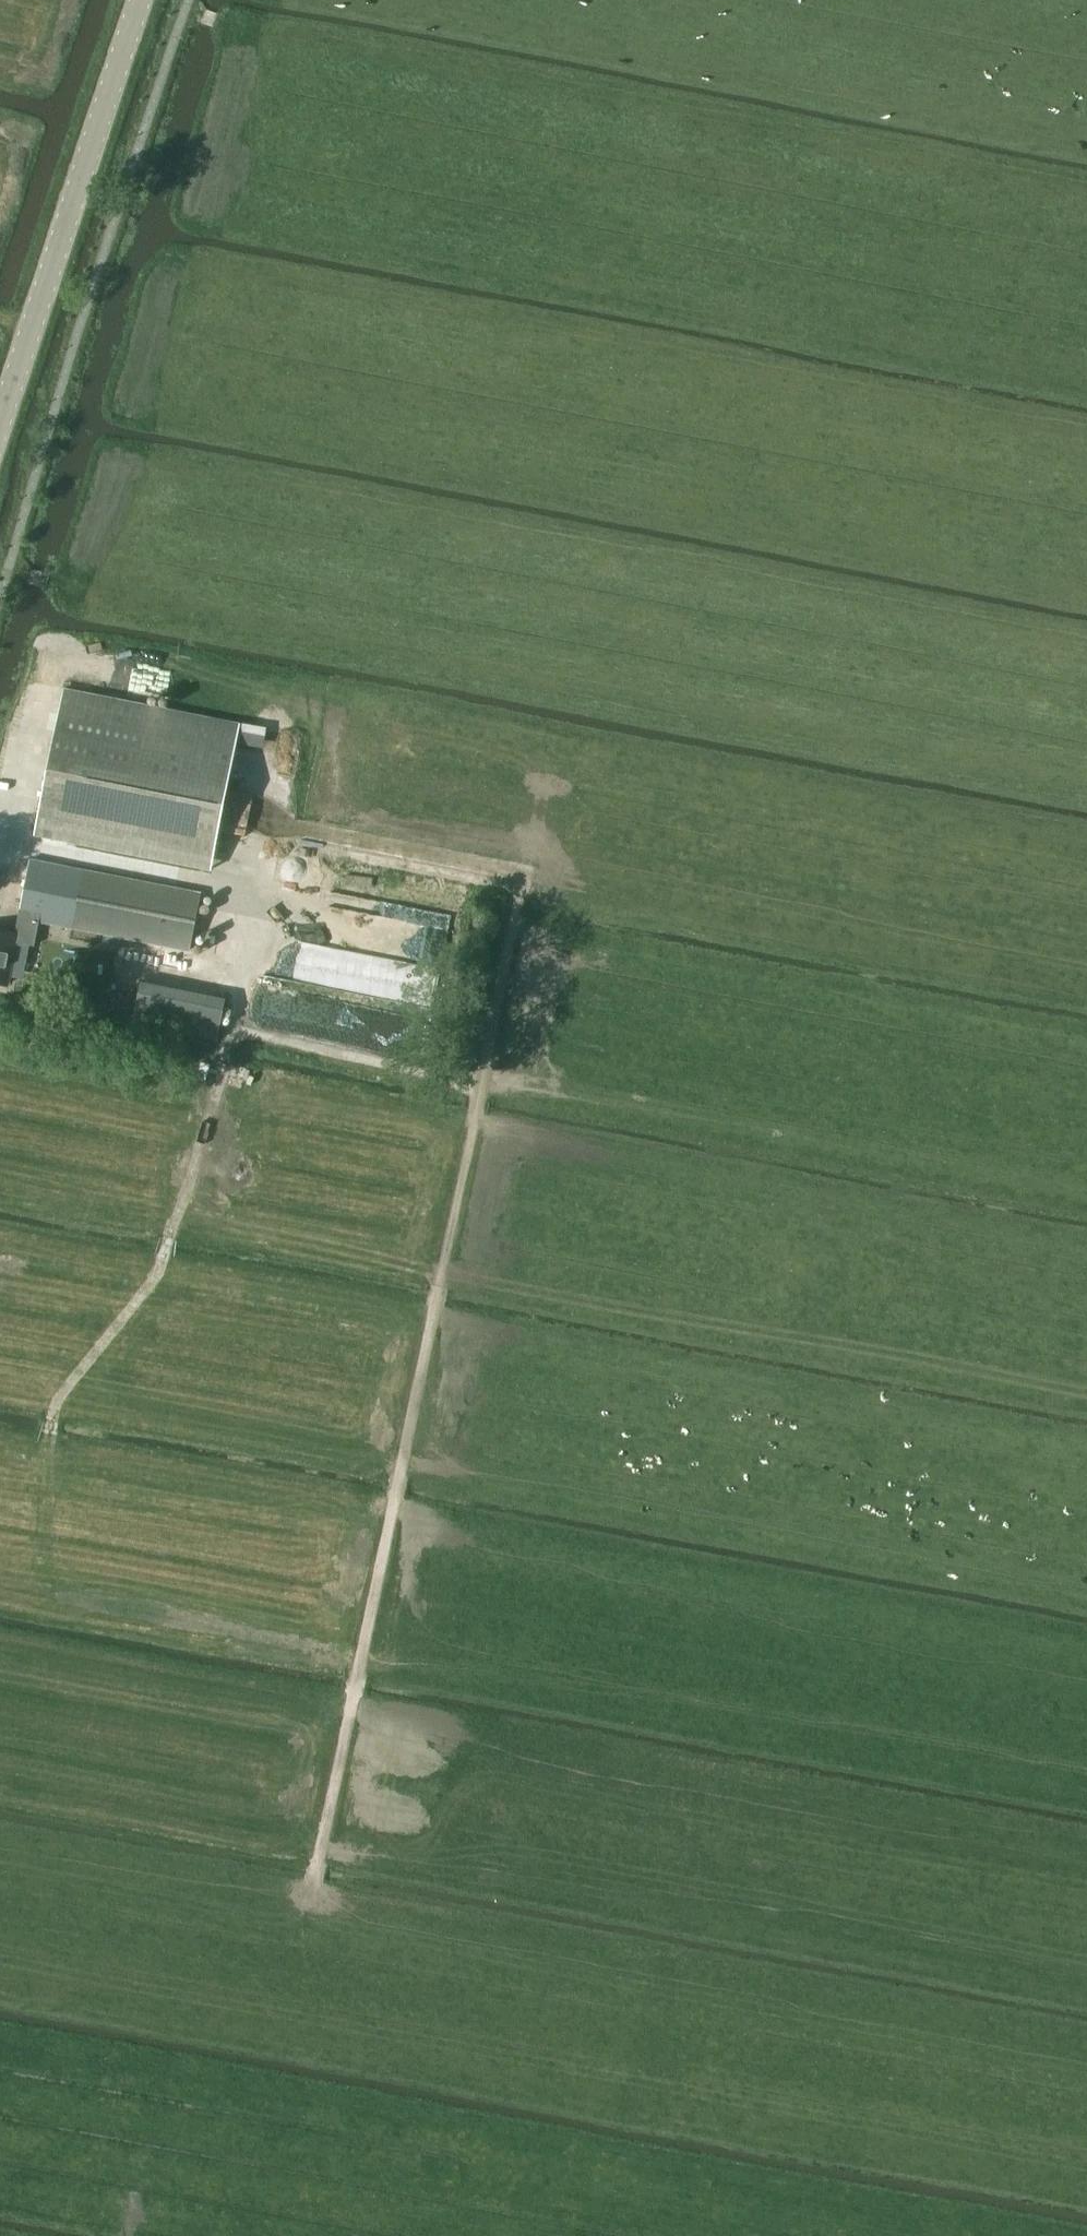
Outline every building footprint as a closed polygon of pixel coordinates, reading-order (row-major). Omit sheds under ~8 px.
[(63,688),(34,834),(210,869),(240,724),(63,688)] [(30,860),(15,934),(16,934),(14,942),(34,946),(39,922),(190,952),(201,894),(30,860)] [(15,934),(0,931),(0,984),(6,985),(14,942),(16,934),(15,934)] [(133,1023),(218,1040),(227,997),(141,980),(133,1023)]
